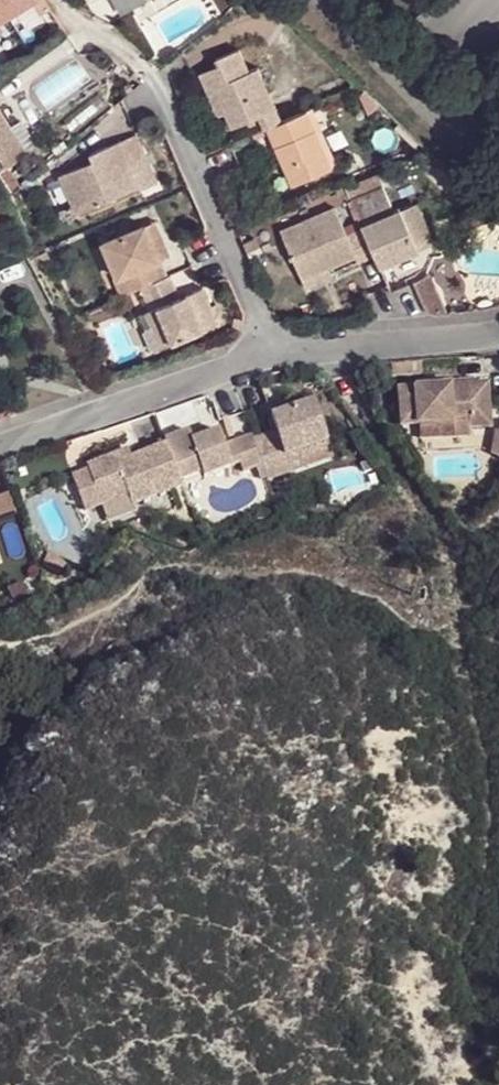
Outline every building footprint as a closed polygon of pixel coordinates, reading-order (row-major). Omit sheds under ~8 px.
[(12,21),(43,0),(0,0),(0,2),(12,21)] [(12,21),(0,2),(0,28),(12,21)] [(258,117),(272,111),(254,69),(244,73),(234,49),(212,59),(215,67),(197,74),(210,107),(218,103),(222,115),(228,129),(258,117)] [(218,103),(210,107),(215,117),(222,115),(218,103)] [(9,128),(0,111),(0,133),(9,128)] [(263,129),(277,123),(272,111),(258,117),(263,129)] [(277,123),(263,129),(289,185),(327,169),(304,112),(277,123)] [(0,133),(0,155),(7,167),(26,156),(9,128),(0,133)] [(131,163),(121,143),(90,156),(92,163),(59,177),(60,180),(73,209),(60,215),(64,223),(141,188),(143,191),(158,185),(147,156),(131,163)] [(73,209),(60,180),(47,185),(60,215),(73,209)] [(383,189),(350,202),(362,229),(375,258),(380,269),(418,253),(400,210),(393,212),(383,189)] [(433,246),(415,203),(400,210),(418,253),(433,246)] [(359,265),(375,258),(362,229),(348,236),(335,208),(279,232),(302,282),(331,270),(356,259),(359,265)] [(145,229),(159,263),(167,259),(154,224),(145,229)] [(140,289),(165,278),(159,263),(145,229),(103,246),(117,282),(113,282),(120,298),(140,289)] [(253,238),(241,243),(248,257),(259,252),(253,238)] [(52,247),(40,253),(46,266),(58,261),(52,247)] [(331,270),(302,282),(306,291),(335,278),(331,270)] [(178,300),(168,276),(165,278),(140,289),(151,315),(145,316),(160,351),(217,326),(202,291),(178,300)] [(138,318),(152,354),(160,351),(145,316),(138,318)] [(494,428),(490,386),(400,393),(402,422),(419,420),(419,428),(458,424),(457,418),(472,417),(473,429),(494,428)] [(0,410),(0,419),(17,414),(14,406),(0,410)] [(275,437),(253,444),(267,483),(288,475),(285,465),(327,451),(312,407),(289,414),(270,420),(275,437)] [(286,407),(268,412),(270,420),(289,414),(286,407)] [(458,424),(419,428),(421,441),(471,437),(470,429),(473,429),(472,417),(457,418),(458,424)] [(419,420),(402,422),(403,430),(419,428),(419,420)] [(490,453),(498,456),(498,429),(495,429),(490,453)] [(188,436),(165,444),(167,450),(178,485),(200,477),(201,482),(239,469),(243,478),(256,473),(260,484),(267,483),(253,444),(252,440),(221,450),(217,438),(190,446),(188,436)] [(129,462),(115,467),(112,459),(86,468),(99,508),(103,507),(127,499),(130,508),(132,508),(133,507),(180,491),(178,485),(167,450),(129,462)] [(288,475),(330,461),(327,451),(285,465),(288,475)] [(129,462),(126,455),(112,459),(115,467),(129,462)] [(99,508),(87,473),(70,478),(83,514),(99,508)] [(16,518),(9,496),(0,499),(0,523),(16,518)] [(127,499),(103,507),(99,508),(105,525),(133,516),(132,508),(130,508),(127,499)]
